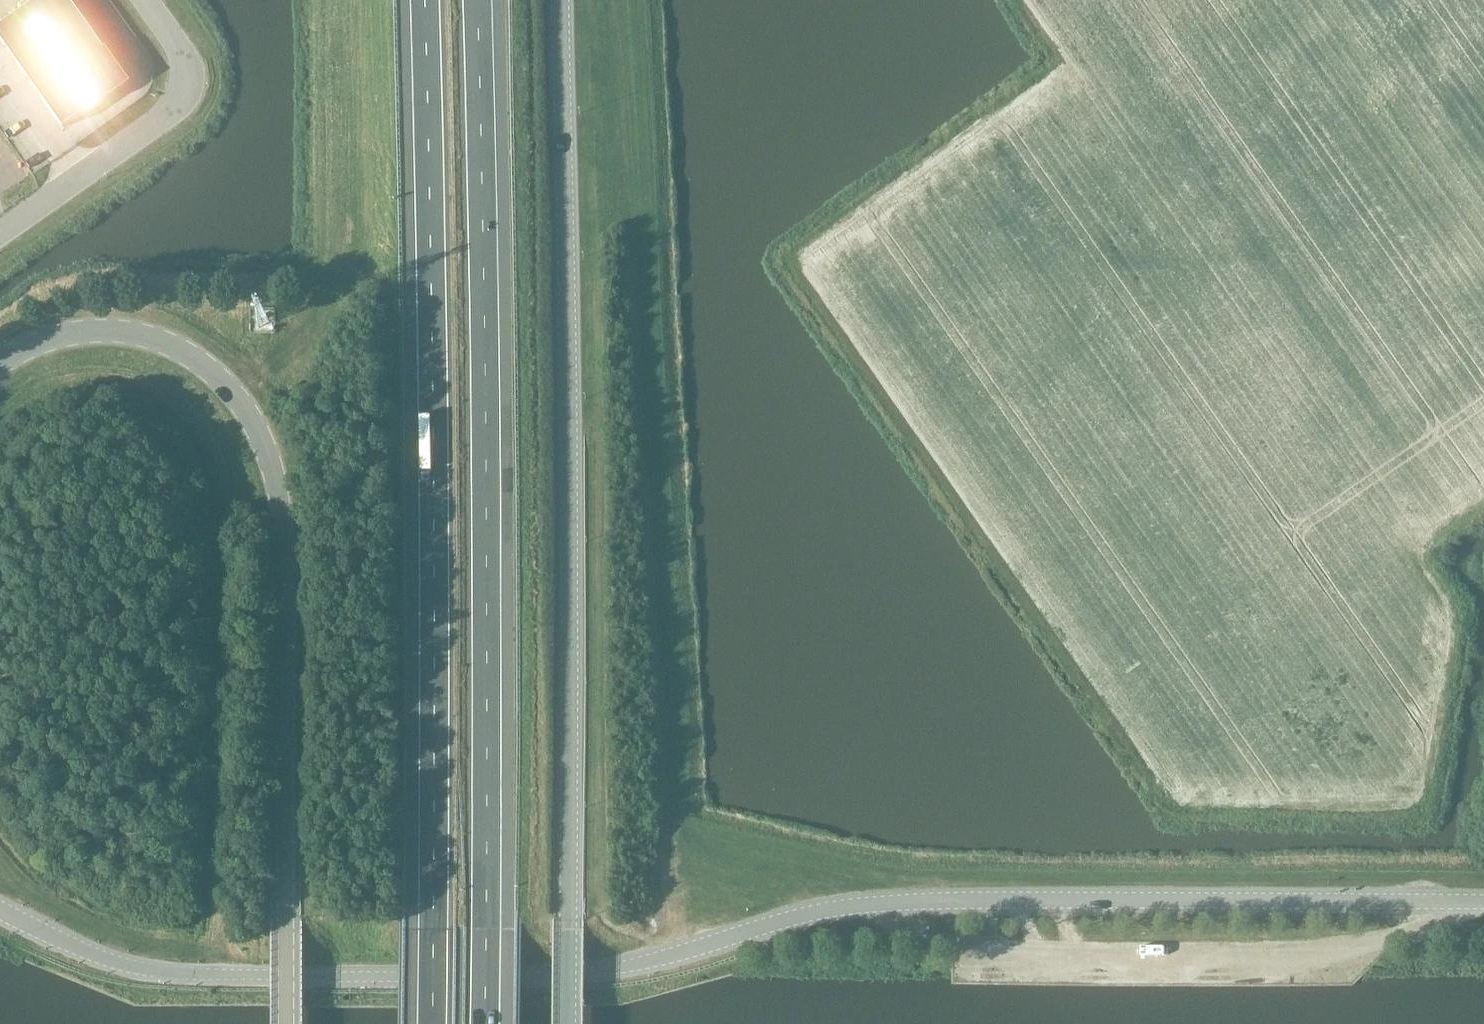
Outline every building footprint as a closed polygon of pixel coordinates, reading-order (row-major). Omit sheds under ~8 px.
[(105,51),(70,0),(36,0),(0,26),(0,40),(63,128),(123,86),(101,54),(105,51)]
